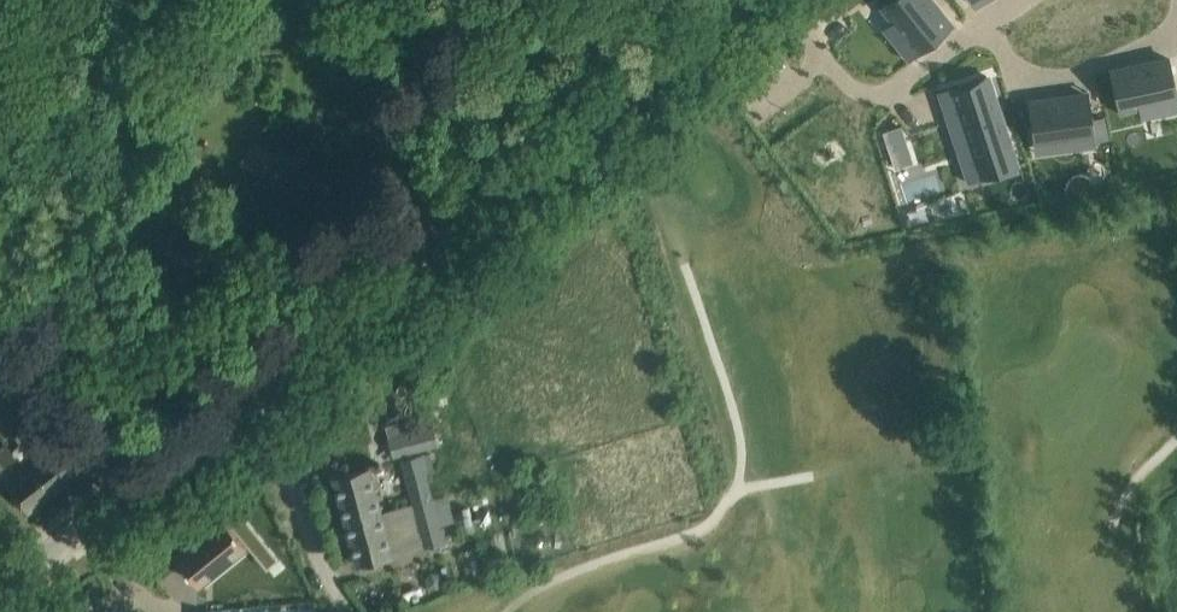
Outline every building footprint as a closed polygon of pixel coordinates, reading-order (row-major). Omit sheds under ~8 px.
[(882,2),(894,18),(906,33),(895,42),(909,60),(950,27),(928,0),(885,0),(882,2)] [(1110,74),(1119,116),(1142,111),(1141,106),(1156,103),(1159,117),(1163,116),(1176,113),(1176,93),(1170,61),(1110,74)] [(938,93),(936,93),(966,179),(1014,163),(984,77),(940,92),(938,93)] [(1048,98),(1025,101),(1031,144),(1050,141),(1051,153),(1093,148),(1087,98),(1048,103),(1048,98)] [(904,133),(886,139),(895,167),(913,161),(904,133)] [(267,181),(265,184),(281,195),(282,193),(311,213),(328,188),(274,150),(257,174),(267,181)] [(388,437),(393,455),(432,445),(427,427),(388,437)] [(27,511),(79,469),(58,442),(5,483),(27,511)] [(15,456),(5,443),(0,446),(0,469),(15,456)] [(402,459),(413,502),(435,496),(424,453),(402,459)] [(334,476),(345,519),(380,510),(369,467),(334,476)] [(447,540),(435,496),(413,502),(414,505),(425,545),(425,546),(447,540)] [(414,505),(381,514),(391,553),(425,545),(414,505)] [(391,553),(381,514),(380,510),(345,519),(357,562),(391,553)] [(222,514),(173,553),(198,583),(246,544),(222,514)] [(441,576),(434,574),(429,579),(431,587),(438,589),(443,583),(441,576)]
